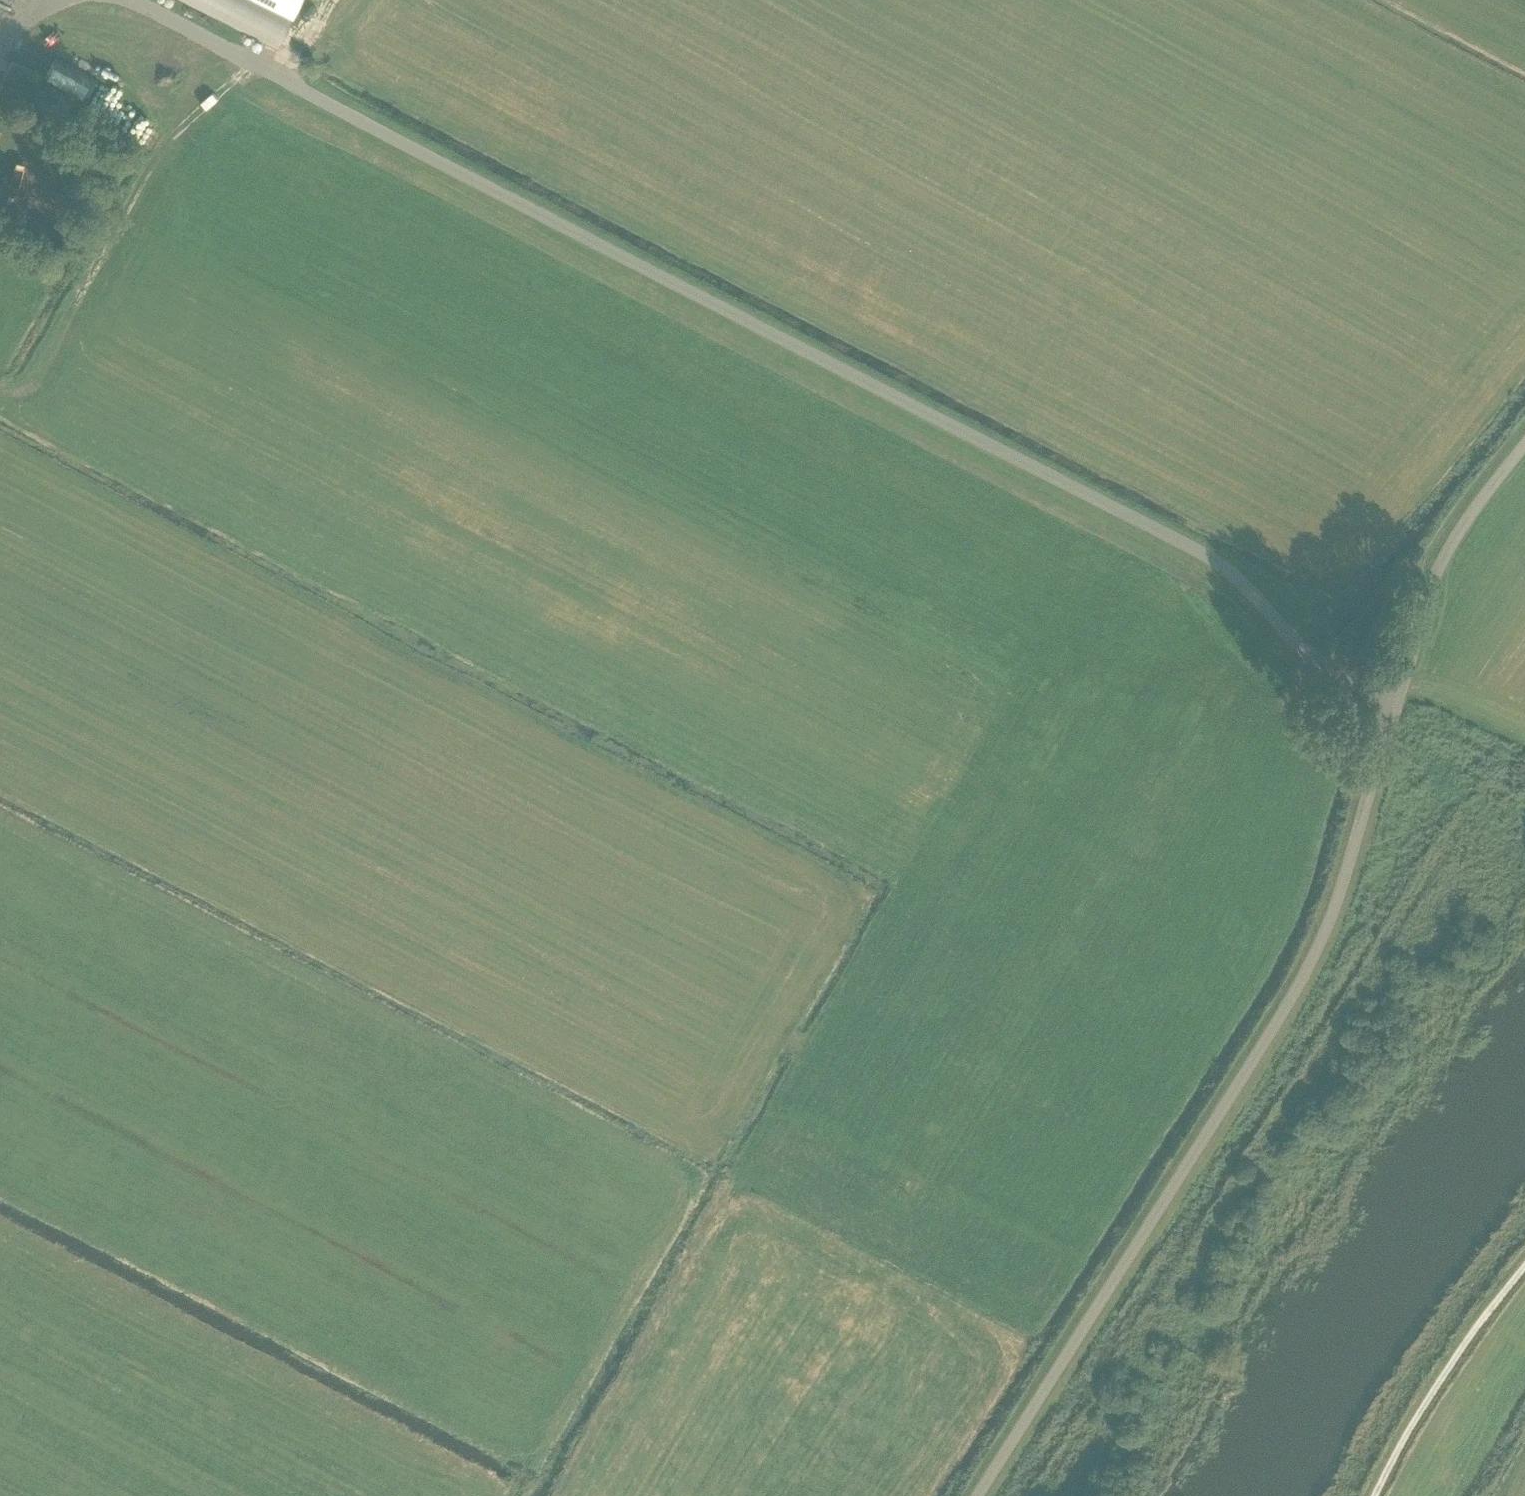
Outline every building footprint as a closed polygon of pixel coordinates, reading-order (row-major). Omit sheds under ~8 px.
[(280,43),(301,0),(195,0),(280,43)] [(34,74),(11,62),(0,85),(23,96),(34,74)]
